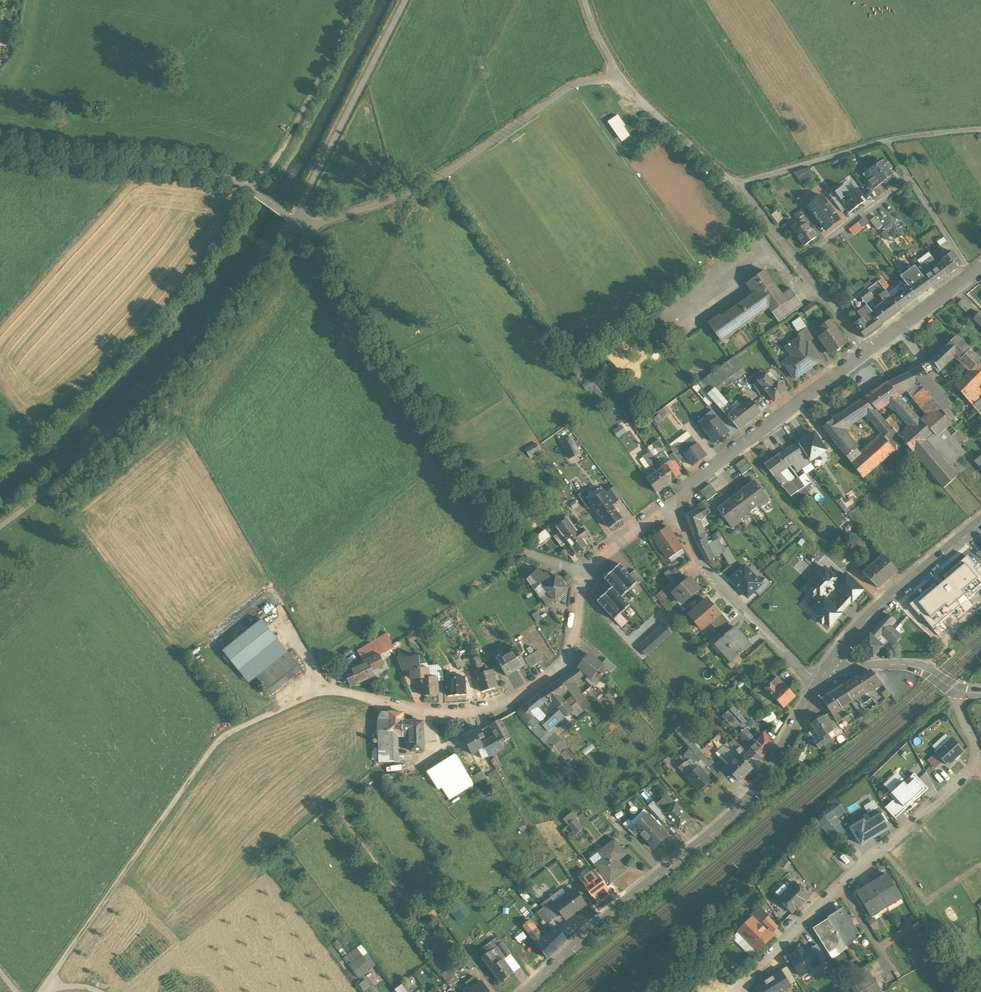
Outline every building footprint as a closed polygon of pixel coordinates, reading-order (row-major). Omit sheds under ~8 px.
[(619,113),(608,121),(624,141),(631,136),(624,127),(628,124),(619,113)] [(883,161),(870,171),(873,175),(880,185),(893,175),(889,170),(892,168),(888,163),(885,165),(883,161)] [(873,175),(866,180),(873,189),(880,185),(873,175)] [(834,201),(836,203),(841,199),(841,200),(843,199),(835,189),(829,194),(834,201)] [(841,200),(848,209),(850,212),(862,203),(859,197),(861,196),(857,191),(855,192),(854,191),(843,199),(841,200)] [(823,199),(810,209),(826,230),(839,220),(836,216),(839,214),(835,209),(832,211),(828,206),(823,199)] [(848,209),(841,200),(841,199),(836,203),(842,213),(848,209)] [(834,201),(828,206),(832,211),(835,209),(839,214),(836,216),(839,220),(845,216),(842,213),(836,203),(834,201)] [(802,209),(794,215),(797,220),(805,214),(802,209)] [(858,222),(863,228),(871,222),(875,228),(881,224),(872,211),(858,222)] [(816,237),(806,224),(804,226),(802,223),(798,226),(800,229),(795,232),(804,246),(816,237)] [(886,228),(880,233),(885,238),(890,233),(886,228)] [(945,242),(935,249),(935,250),(929,254),(933,259),(933,258),(937,255),(949,247),(945,242)] [(952,252),(946,256),(945,255),(942,257),(943,258),(941,260),(944,263),(939,266),(946,276),(962,265),(952,252)] [(809,260),(813,264),(818,260),(815,256),(809,260)] [(933,259),(918,270),(924,278),(939,266),(935,261),(933,259),(933,258),(932,258),(933,259)] [(924,278),(918,270),(914,266),(900,277),(907,286),(916,298),(931,287),(924,278)] [(939,266),(924,278),(931,287),(946,276),(939,266)] [(768,308),(778,322),(802,305),(790,288),(782,294),(765,270),(746,284),(754,294),(722,317),(720,315),(708,323),(721,342),(768,308)] [(890,288),(882,279),(878,282),(886,291),(888,294),(894,289),(893,286),(890,288)] [(863,286),(860,282),(853,287),(859,296),(867,290),(864,285),(863,286)] [(872,286),(868,282),(864,285),(867,290),(872,296),(877,293),(871,286),(872,286)] [(886,291),(878,282),(872,286),(871,286),(877,293),(877,292),(880,296),(886,291)] [(907,286),(891,298),(900,310),(916,298),(907,286)] [(846,292),(852,301),(859,296),(853,287),(846,292)] [(867,290),(859,296),(864,302),(872,296),(867,290)] [(886,291),(880,296),(885,302),(891,298),(888,294),(886,291)] [(852,301),(850,303),(854,309),(864,302),(859,296),(852,301)] [(885,302),(872,312),(881,324),(900,310),(891,298),(885,302)] [(971,307),(962,299),(957,304),(966,312),(971,307)] [(864,302),(854,309),(862,319),(854,324),(864,337),(881,324),(872,312),(864,302)] [(814,303),(803,311),(807,316),(817,308),(814,303)] [(979,312),(973,319),(980,327),(980,314),(979,312)] [(829,321),(820,328),(824,333),(833,327),(829,321)] [(824,333),(819,337),(831,355),(846,344),(834,327),(833,327),(824,333)] [(807,328),(797,335),(799,338),(805,345),(814,339),(807,328)] [(970,350),(956,336),(945,347),(954,355),(960,361),(970,350)] [(794,354),(782,363),(794,379),(807,370),(806,369),(819,359),(813,351),(810,352),(805,345),(799,338),(788,346),(794,354)] [(945,347),(931,360),(937,369),(938,370),(942,366),(954,355),(945,347)] [(960,361),(971,371),(980,361),(980,360),(970,350),(960,361)] [(596,355),(592,359),(596,364),(601,360),(596,355)] [(735,356),(698,383),(707,394),(714,388),(718,393),(746,373),(735,356)] [(937,369),(931,360),(925,364),(931,372),(937,369)] [(970,372),(958,383),(955,387),(966,398),(976,388),(980,383),(980,361),(971,371),(970,372)] [(572,366),(579,377),(585,373),(578,363),(572,366)] [(925,364),(910,373),(916,381),(916,382),(923,390),(930,398),(938,391),(925,375),(931,372),(925,364)] [(958,383),(942,366),(938,370),(945,377),(947,375),(955,387),(958,383)] [(916,382),(909,374),(897,379),(903,390),(907,388),(914,397),(923,390),(916,382),(916,381),(916,382)] [(686,379),(692,388),(698,383),(692,375),(686,379)] [(774,385),(766,375),(757,381),(769,396),(774,402),(786,393),(778,382),(774,385)] [(897,379),(888,384),(896,393),(903,390),(897,379)] [(769,396),(757,381),(754,384),(765,399),(769,396)] [(707,394),(698,383),(692,388),(708,407),(714,402),(707,394)] [(888,384),(866,398),(874,407),(877,411),(891,401),(898,396),(896,393),(888,384)] [(718,393),(714,388),(707,394),(714,402),(722,411),(727,416),(734,411),(718,393)] [(966,398),(972,406),(973,406),(980,398),(980,393),(976,388),(966,398)] [(930,398),(923,390),(914,397),(918,402),(930,415),(938,408),(930,398)] [(938,391),(930,398),(938,408),(942,412),(950,405),(938,391)] [(920,420),(898,396),(891,401),(893,404),(893,405),(911,425),(910,426),(912,428),(920,420)] [(866,398),(832,420),(839,428),(846,424),(847,425),(864,414),(873,408),(874,407),(866,398)] [(973,406),(980,416),(980,398),(973,406)] [(734,411),(727,416),(739,430),(760,413),(756,408),(759,406),(755,402),(753,404),(749,399),(734,411)] [(708,407),(714,414),(715,417),(722,411),(714,402),(708,407)] [(892,430),(873,408),(864,414),(885,436),(892,430)] [(930,415),(922,422),(933,434),(936,438),(937,438),(946,431),(945,430),(952,424),(942,412),(938,408),(930,415)] [(715,417),(714,414),(705,421),(700,424),(714,443),(727,432),(717,419),(715,417)] [(832,420),(822,427),(847,456),(855,450),(856,449),(839,428),(832,420)] [(912,428),(900,438),(903,441),(912,452),(933,434),(922,422),(920,420),(912,428)] [(894,431),(892,430),(885,436),(883,438),(893,449),(903,441),(898,435),(894,431)] [(965,452),(946,431),(937,438),(936,438),(933,434),(927,441),(949,466),(965,452)] [(676,444),(678,447),(691,437),(687,432),(674,441),(676,444)] [(815,432),(797,443),(810,462),(827,451),(815,432)] [(949,466),(927,441),(933,434),(912,452),(944,488),(958,476),(949,466)] [(691,437),(678,447),(685,456),(689,461),(688,462),(690,464),(691,463),(692,466),(700,460),(699,458),(704,454),(691,437)] [(852,464),(862,477),(893,449),(883,438),(883,437),(860,457),(852,464)] [(573,438),(562,442),(568,456),(579,452),(573,438)] [(660,440),(648,448),(651,452),(661,447),(664,452),(667,451),(660,440)] [(536,442),(527,447),(531,454),(540,449),(536,442)] [(797,443),(784,452),(790,461),(797,471),(810,462),(797,443)] [(678,447),(676,444),(670,448),(674,453),(679,461),(685,456),(678,447)] [(664,452),(661,447),(651,452),(661,468),(670,461),(668,458),(664,452)] [(847,456),(846,457),(852,464),(860,457),(855,450),(847,456)] [(657,472),(662,469),(661,468),(651,452),(644,458),(652,470),(654,468),(657,472)] [(790,461),(784,452),(780,454),(787,463),(790,461)] [(674,453),(668,458),(670,461),(674,467),(676,466),(681,463),(679,461),(674,453)] [(780,454),(764,465),(771,473),(773,476),(779,472),(789,466),(787,463),(780,454)] [(748,463),(744,458),(735,465),(738,470),(748,463)] [(670,461),(661,468),(662,469),(671,482),(680,475),(676,470),(678,469),(676,466),(674,467),(670,461)] [(748,463),(738,470),(742,475),(752,468),(748,463)] [(771,473),(764,465),(759,468),(765,477),(771,473)] [(657,472),(647,480),(656,493),(671,482),(662,469),(657,472)] [(779,472),(773,476),(783,489),(784,488),(789,485),(779,472)] [(805,474),(798,478),(805,487),(811,483),(805,474)] [(789,485),(784,488),(794,501),(801,497),(808,492),(805,487),(798,478),(789,485)] [(769,500),(754,481),(751,484),(749,482),(743,487),(745,488),(758,506),(759,508),(769,500)] [(710,484),(700,491),(704,496),(713,489),(710,484)] [(600,487),(590,495),(592,498),(590,500),(591,501),(604,492),(600,487)] [(621,499),(613,488),(606,493),(614,504),(621,499)] [(758,506),(745,488),(736,495),(749,512),(758,506)] [(713,489),(704,496),(707,501),(717,493),(713,489)] [(590,495),(586,490),(578,495),(588,510),(592,506),(590,503),(591,501),(590,500),(592,498),(590,495)] [(591,501),(590,503),(592,506),(599,514),(611,505),(612,506),(613,505),(604,492),(591,501)] [(749,512),(736,495),(727,502),(740,519),(749,512)] [(705,500),(698,505),(705,516),(713,511),(705,500)] [(740,519),(727,502),(726,500),(720,504),(721,506),(717,509),(732,528),(742,521),(740,519)] [(611,505),(599,514),(609,528),(622,519),(612,506),(611,505)] [(698,510),(687,516),(693,536),(703,533),(703,532),(699,520),(703,517),(698,510)] [(568,520),(558,528),(568,542),(576,553),(586,545),(582,539),(587,536),(582,529),(577,533),(568,520)] [(795,523),(783,533),(788,539),(800,528),(795,523)] [(677,541),(669,529),(669,530),(667,528),(654,537),(669,559),(682,550),(677,541)] [(720,531),(712,535),(724,555),(731,551),(720,531)] [(561,532),(554,537),(561,547),(568,542),(561,532)] [(703,533),(693,536),(697,546),(706,562),(713,559),(709,551),(706,545),(703,533)] [(857,559),(850,551),(845,556),(852,563),(853,563),(857,559)] [(766,554),(760,560),(766,565),(772,559),(766,554)] [(884,555),(863,574),(878,588),(897,571),(884,555)] [(933,629),(980,589),(980,575),(975,569),(977,567),(967,556),(943,576),(946,580),(937,587),(934,584),(910,605),(919,616),(920,614),(933,629)] [(620,564),(612,572),(629,590),(637,583),(630,575),(620,564)] [(730,580),(748,597),(754,591),(762,584),(744,566),(730,580)] [(805,589),(819,602),(824,597),(835,586),(839,581),(825,568),(805,589)] [(555,576),(554,577),(549,572),(547,574),(546,573),(544,574),(540,570),(537,569),(531,576),(555,600),(556,599),(559,602),(564,597),(561,594),(567,588),(555,576)] [(642,580),(635,570),(630,575),(637,583),(638,584),(642,580)] [(629,590),(612,572),(604,579),(608,583),(611,583),(611,586),(612,587),(622,597),(629,590)] [(849,605),(863,590),(846,574),(839,581),(835,586),(846,596),(842,599),(849,605)] [(555,600),(531,576),(528,578),(548,607),(555,600)] [(690,578),(672,592),(682,604),(700,589),(690,578)] [(766,579),(754,591),(759,596),(771,584),(766,579)] [(622,597),(612,587),(605,594),(622,613),(630,606),(624,600),(622,600),(622,597)] [(663,590),(656,596),(663,605),(668,601),(666,599),(668,597),(663,590)] [(622,613),(605,594),(597,601),(614,620),(622,613)] [(841,614),(841,613),(835,607),(824,597),(819,602),(812,610),(819,617),(817,619),(822,624),(824,622),(829,627),(841,614)] [(707,599),(689,615),(701,629),(720,614),(707,599)] [(841,613),(849,605),(842,599),(835,607),(841,613)] [(722,614),(711,623),(719,633),(730,623),(722,614)] [(888,614),(869,634),(859,646),(873,658),(883,646),(878,642),(880,639),(878,637),(882,633),(884,634),(888,630),(889,632),(891,629),(888,626),(894,620),(888,614)] [(287,651),(261,619),(222,651),(238,670),(248,683),(256,677),(287,651)] [(437,619),(421,628),(424,633),(440,623),(437,619)] [(662,625),(638,646),(647,655),(671,634),(662,625)] [(723,637),(715,644),(723,653),(742,636),(735,627),(723,637)] [(900,637),(891,629),(889,632),(888,630),(884,634),(894,643),(900,637)] [(389,633),(357,651),(364,662),(380,655),(395,649),(389,633)] [(719,633),(708,642),(712,647),(715,644),(723,637),(719,633)] [(742,636),(723,653),(730,662),(731,662),(738,655),(750,645),(742,636)] [(516,648),(496,660),(506,676),(526,664),(523,660),(516,648)] [(540,650),(523,660),(526,664),(529,669),(546,659),(540,650)] [(302,670),(287,651),(256,677),(271,695),(302,670)] [(484,673),(477,651),(469,655),(470,657),(475,675),(484,673)] [(456,654),(451,658),(453,662),(459,658),(456,654)] [(601,664),(589,654),(578,667),(585,673),(588,676),(595,682),(602,674),(601,673),(598,669),(602,665),(601,664)] [(360,667),(346,674),(351,686),(373,675),(371,670),(384,664),(380,655),(364,662),(359,664),(360,667)] [(742,660),(738,655),(731,662),(730,662),(727,664),(732,669),(742,660)] [(419,657),(406,658),(408,670),(411,669),(412,679),(421,678),(420,669),(419,657)] [(470,657),(461,661),(465,666),(468,671),(470,678),(476,676),(475,675),(470,657)] [(406,658),(398,659),(402,670),(408,670),(406,658)] [(459,658),(453,662),(459,670),(465,666),(461,661),(459,658)] [(616,667),(606,659),(601,664),(602,665),(606,668),(610,672),(616,667)] [(440,666),(428,668),(429,678),(437,677),(437,682),(440,682),(441,688),(445,687),(444,671),(440,666)] [(579,692),(572,682),(578,678),(585,673),(578,667),(574,671),(561,681),(567,689),(573,696),(579,692)] [(429,678),(428,668),(420,669),(421,678),(422,695),(438,694),(438,688),(441,688),(440,682),(437,682),(437,677),(429,678)] [(484,673),(475,675),(476,676),(481,692),(497,686),(492,670),(484,673)] [(858,676),(842,686),(852,701),(855,700),(870,690),(871,691),(882,684),(871,671),(866,673),(859,677),(858,676)] [(464,677),(447,678),(448,695),(466,694),(464,677)] [(777,677),(765,688),(771,695),(783,683),(777,677)] [(561,681),(543,692),(549,699),(556,707),(557,708),(565,702),(559,695),(567,689),(561,681)] [(783,683),(771,695),(783,708),(795,696),(783,683)] [(850,714),(842,719),(836,711),(852,701),(842,686),(842,685),(822,698),(830,711),(832,714),(836,723),(837,722),(839,725),(841,730),(855,721),(850,714)] [(556,707),(545,716),(538,708),(549,699),(543,692),(536,695),(525,705),(548,731),(551,728),(560,721),(564,717),(556,708),(557,708),(556,707)] [(581,695),(579,692),(573,696),(577,701),(583,708),(587,713),(592,709),(581,695)] [(763,692),(758,696),(764,702),(768,698),(763,692)] [(872,698),(864,703),(860,705),(867,712),(877,705),(872,698)] [(860,705),(855,700),(852,701),(862,716),(867,712),(860,705)] [(577,701),(572,706),(576,711),(574,712),(576,714),(583,708),(577,701)] [(557,708),(556,708),(564,717),(572,710),(569,708),(565,702),(557,708)] [(548,731),(525,705),(518,711),(528,722),(533,727),(534,727),(543,736),(548,731)] [(572,706),(569,708),(572,710),(564,717),(566,720),(572,715),(575,718),(577,716),(580,720),(587,713),(583,708),(576,714),(574,712),(576,711),(572,706)] [(830,711),(823,716),(832,730),(839,725),(837,722),(836,723),(832,714),(830,711)] [(403,713),(381,712),(378,719),(377,731),(392,731),(403,732),(403,721),(403,713)] [(746,727),(737,716),(729,724),(739,734),(745,728),(746,727)] [(823,716),(811,724),(820,738),(814,742),(819,748),(831,739),(827,734),(832,730),(823,716)] [(566,720),(564,717),(560,721),(566,730),(571,726),(566,720)] [(500,720),(490,725),(496,736),(500,744),(510,738),(500,720)] [(422,721),(403,721),(403,732),(402,737),(410,737),(410,743),(411,743),(412,751),(424,751),(422,721)] [(496,736),(490,725),(486,727),(492,738),(496,736)] [(705,756),(681,729),(683,728),(680,726),(675,730),(692,749),(701,760),(705,756)] [(480,728),(463,737),(475,761),(482,758),(488,756),(482,744),(480,740),(485,737),(480,728)] [(543,736),(540,739),(544,743),(547,740),(554,747),(562,740),(559,736),(551,728),(548,731),(543,736)] [(747,731),(745,728),(739,734),(739,735),(744,741),(750,734),(747,731)] [(392,731),(378,731),(379,762),(394,761),(392,731)] [(718,753),(729,743),(726,740),(720,733),(709,743),(718,753)] [(773,744),(764,735),(759,740),(756,736),(753,738),(750,734),(744,741),(752,749),(760,758),(767,751),(773,744),(772,744),(773,744)] [(492,738),(482,744),(488,756),(503,748),(500,744),(496,736),(492,738)] [(936,752),(943,760),(947,765),(964,750),(952,737),(936,752)] [(547,740),(544,743),(569,768),(577,759),(574,756),(576,754),(564,742),(562,740),(554,747),(547,740)] [(747,754),(733,740),(729,743),(740,755),(752,768),(756,773),(763,765),(762,764),(758,760),(760,758),(752,749),(747,754)] [(701,760),(692,749),(685,755),(688,760),(689,760),(693,764),(696,764),(701,760)] [(936,752),(927,760),(934,768),(943,760),(936,752)] [(716,764),(721,759),(716,754),(711,759),(716,764)] [(455,755),(427,772),(438,790),(442,788),(449,799),(473,785),(455,755)] [(585,755),(579,760),(584,766),(590,760),(585,755)] [(752,768),(740,755),(728,767),(727,768),(728,769),(740,781),(752,768)] [(716,764),(711,759),(709,761),(705,756),(701,760),(707,767),(715,775),(719,771),(717,769),(718,767),(716,764)] [(501,767),(496,758),(491,761),(496,770),(501,767)] [(728,767),(721,759),(716,764),(719,767),(718,767),(717,769),(719,771),(720,770),(724,774),(728,769),(727,768),(728,767)] [(701,760),(696,764),(699,767),(703,771),(705,769),(707,767),(701,760)] [(699,767),(693,772),(685,762),(679,767),(699,790),(710,780),(706,775),(708,773),(705,769),(703,771),(699,767)] [(786,773),(790,778),(796,774),(793,768),(786,773)] [(719,771),(715,775),(718,779),(724,774),(720,770),(719,771)] [(483,772),(473,778),(476,784),(487,778),(483,772)] [(894,799),(904,810),(910,804),(909,803),(915,797),(917,799),(929,789),(914,773),(906,781),(902,778),(895,785),(897,787),(889,794),(894,799)] [(669,795),(657,806),(669,819),(667,821),(669,824),(672,822),(678,829),(690,819),(669,795)] [(895,818),(904,810),(894,799),(885,808),(895,818)] [(841,804),(819,823),(835,840),(847,829),(838,819),(848,811),(841,804)] [(878,808),(868,814),(871,820),(882,814),(878,808)] [(868,814),(861,818),(863,820),(865,824),(871,820),(868,814)] [(871,820),(865,824),(873,837),(888,828),(884,823),(887,822),(882,814),(871,820)] [(667,836),(649,816),(636,828),(640,833),(654,848),(667,836)] [(575,819),(568,825),(577,836),(584,830),(575,819)] [(863,820),(850,827),(861,844),(867,841),(873,837),(865,824),(863,820)] [(631,823),(626,828),(635,837),(640,833),(636,828),(631,823)] [(626,854),(614,840),(603,849),(605,852),(601,856),(603,859),(595,866),(597,869),(604,877),(605,876),(610,882),(623,872),(619,868),(622,865),(618,860),(626,854)] [(597,869),(594,871),(607,888),(612,884),(610,882),(605,876),(604,877),(597,869)] [(607,888),(594,871),(582,880),(588,887),(587,888),(592,896),(593,895),(599,902),(611,893),(607,888)] [(901,898),(887,874),(871,883),(883,901),(889,897),(893,903),(901,898)] [(791,879),(775,895),(779,899),(795,883),(791,879)] [(797,885),(795,883),(779,899),(792,913),(808,897),(802,891),(803,891),(803,887),(800,885),(797,885)] [(871,883),(857,892),(868,911),(871,916),(874,915),(880,911),(876,905),(883,901),(871,883)] [(562,888),(550,897),(556,904),(567,894),(562,888)] [(411,892),(405,896),(410,903),(421,895),(418,890),(413,894),(411,892)] [(527,890),(521,895),(525,901),(532,896),(527,890)] [(556,904),(555,904),(561,912),(566,919),(585,904),(574,890),(567,894),(556,904)] [(550,897),(541,905),(552,919),(561,912),(555,904),(556,904),(550,897)] [(461,898),(449,909),(460,921),(472,911),(461,898)] [(428,906),(426,903),(419,908),(421,911),(419,912),(427,923),(439,914),(431,904),(428,906)] [(552,921),(543,908),(537,913),(547,924),(552,921)] [(759,908),(742,925),(744,927),(753,919),(758,924),(767,916),(759,908)] [(860,935),(842,908),(827,917),(829,919),(846,946),(859,938),(861,937),(860,935)] [(871,916),(868,911),(864,914),(870,925),(878,920),(874,915),(871,916)] [(767,917),(762,922),(771,932),(777,927),(767,917)] [(543,940),(531,923),(532,922),(530,919),(523,926),(537,946),(543,940)] [(758,924),(753,919),(744,927),(739,932),(744,937),(743,938),(750,946),(752,945),(756,950),(770,936),(758,924)] [(846,946),(829,919),(814,929),(829,952),(836,947),(839,952),(847,948),(846,946)] [(547,924),(545,926),(551,932),(557,927),(552,921),(547,924)] [(567,940),(557,927),(551,932),(543,940),(537,946),(547,959),(567,940)] [(708,934),(703,935),(707,949),(719,945),(716,935),(709,937),(708,934)] [(498,938),(486,947),(490,952),(497,947),(502,943),(498,938)] [(333,942),(345,958),(349,955),(338,939),(333,942)] [(511,954),(502,943),(497,947),(505,959),(511,954)] [(810,950),(819,964),(826,960),(817,945),(810,950)] [(789,958),(800,976),(819,964),(810,950),(807,946),(801,950),(800,949),(795,953),(795,954),(789,958)] [(349,955),(345,958),(343,960),(358,979),(371,968),(363,957),(356,949),(349,955)] [(363,957),(371,968),(377,964),(368,952),(363,957)] [(503,959),(498,963),(490,952),(482,958),(501,983),(513,973),(503,959)] [(468,954),(462,959),(469,970),(476,965),(468,954)] [(791,985),(797,982),(787,966),(781,970),(791,985)] [(846,978),(854,991),(860,991),(876,982),(866,966),(846,978)] [(448,970),(441,975),(449,985),(455,980),(448,970)] [(791,985),(781,970),(755,987),(758,991),(783,991),(792,987),(791,985)] [(366,977),(360,983),(366,990),(373,985),(366,977)] [(474,977),(465,984),(470,990),(481,982),(478,978),(474,977)] [(481,982),(470,990),(471,991),(489,991),(481,982)] [(860,991),(882,991),(876,982),(860,991)] [(404,983),(395,990),(396,991),(410,991),(404,983)]
